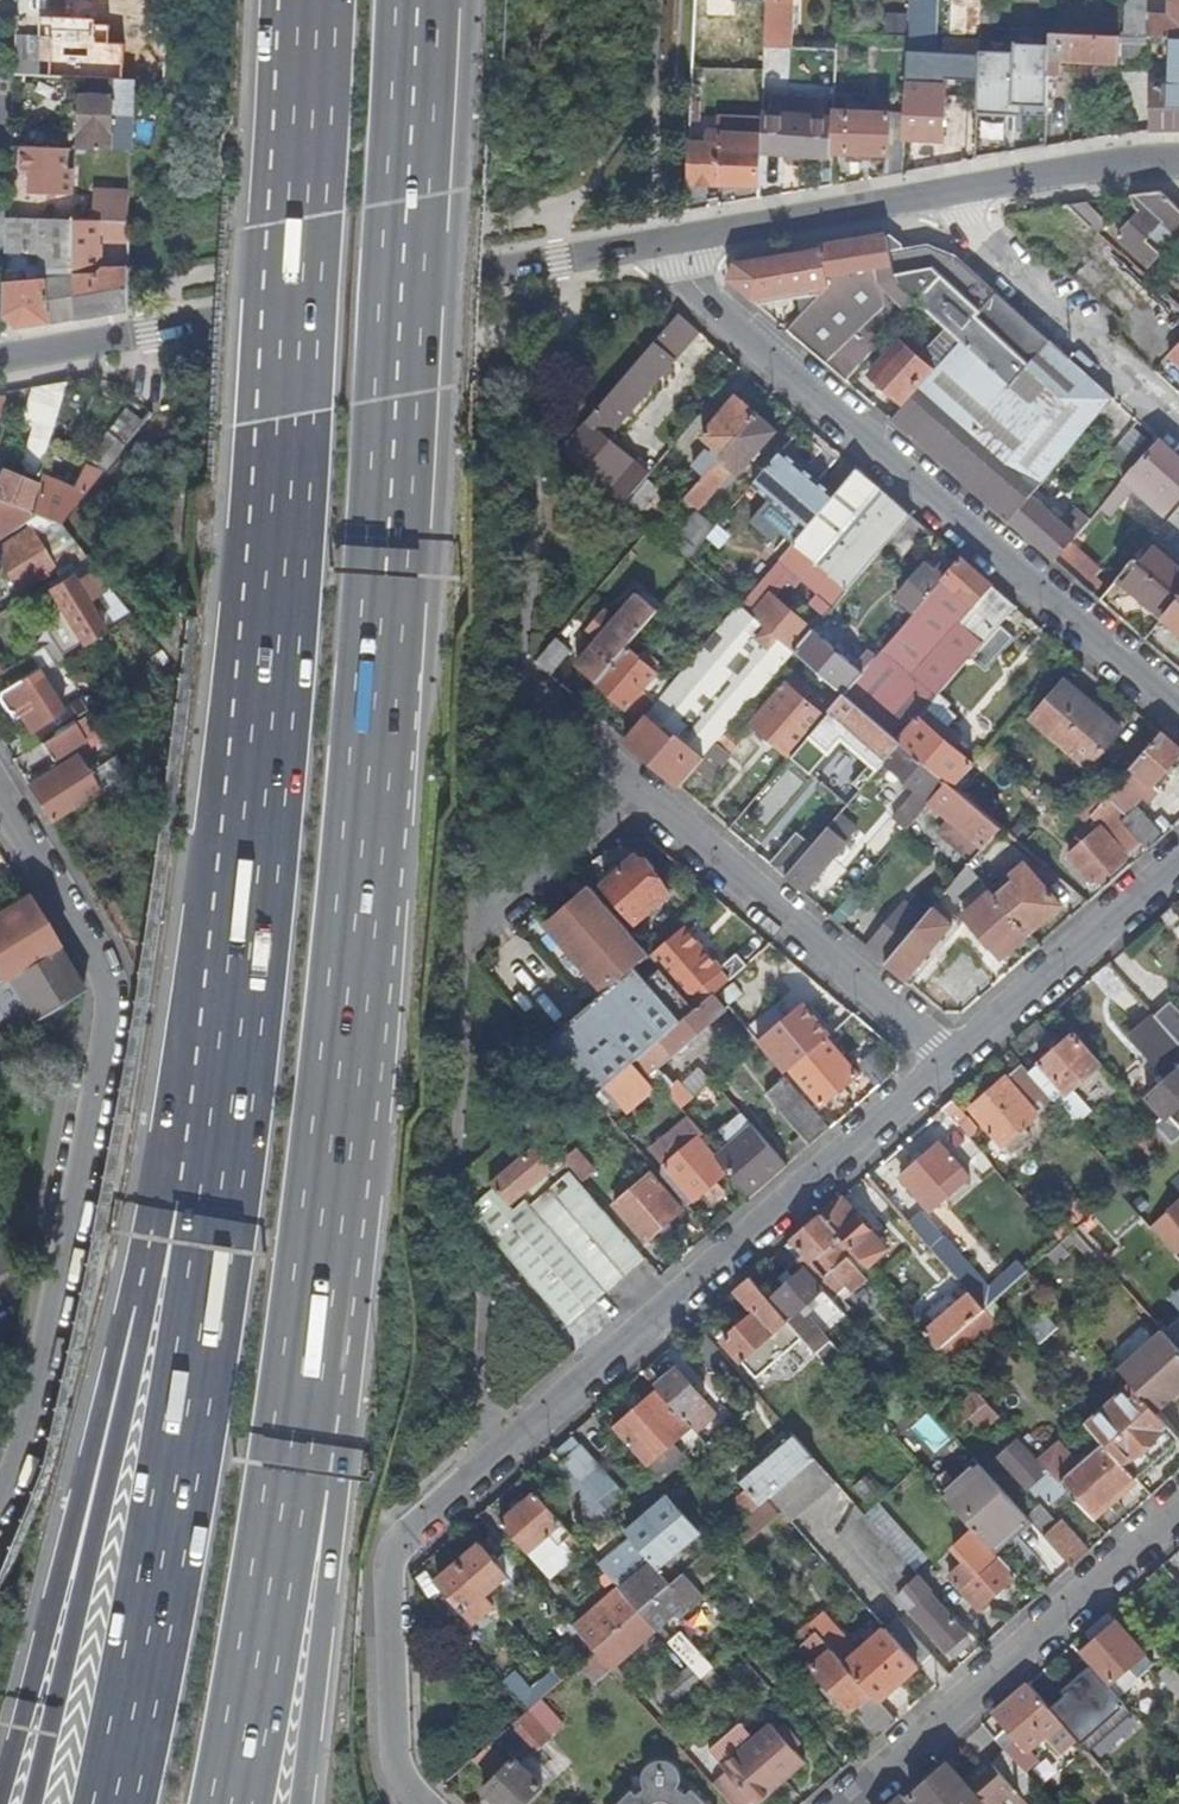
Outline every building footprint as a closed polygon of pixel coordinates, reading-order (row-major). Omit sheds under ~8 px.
[(771,44),(771,49),(793,50),(796,0),(773,0),(771,44)] [(983,26),(998,26),(999,0),(984,0),(983,26)] [(1124,35),(1144,36),(1146,0),(1126,0),(1124,35)] [(1171,18),(1155,18),(1154,36),(1178,37),(1178,0),(1172,0),(1171,18)] [(714,2),(713,16),(740,17),(741,3),(714,2)] [(759,59),(761,3),(741,3),(740,17),(713,16),(712,58),(759,59)] [(911,54),(931,55),(933,17),(912,16),(911,54)] [(1121,39),(1053,36),(1052,77),(1063,78),(1064,63),(1119,66),(1121,39)] [(887,179),(906,175),(907,141),(892,140),(893,116),(868,115),(869,96),(849,95),(851,49),(881,50),(882,38),(839,37),(839,52),(836,120),(835,155),(865,156),(872,157),(888,157),(887,179)] [(68,41),(19,39),(18,76),(67,78),(68,41)] [(1149,40),(1124,39),(1121,39),(1119,66),(1119,68),(1148,69),(1149,40)] [(1176,41),(1174,88),(1157,87),(1155,133),(1178,133),(1178,41),(1176,41)] [(771,44),(763,43),(762,71),(769,71),(771,49),(771,44)] [(945,143),(949,56),(931,55),(911,54),(907,141),(945,143)] [(1001,79),(981,78),(979,121),(999,121),(1001,79)] [(134,152),(136,81),(116,80),(116,91),(89,90),(88,97),(85,97),(83,150),(134,152)] [(767,135),(766,157),(835,160),(835,155),(836,120),(768,117),(767,135)] [(40,130),(39,148),(72,149),(75,150),(75,131),(40,130)] [(696,186),(765,189),(766,157),(767,135),(711,132),(711,146),(694,145),(693,186),(696,186)] [(71,170),(72,149),(39,148),(28,148),(27,171),(35,171),(35,193),(76,195),(77,170),(71,170)] [(1178,244),(1178,209),(1178,208),(1175,205),(1159,190),(1129,195),(1132,207),(1136,210),(1114,235),(1146,263),(1164,242),(1173,250),(1178,244)] [(97,223),(131,224),(132,194),(98,193),(97,223)] [(1066,205),(1092,230),(1099,236),(1109,225),(1086,201),(1066,205)] [(79,222),(11,219),(10,255),(46,257),(46,267),(62,268),(80,269),(79,222)] [(104,244),(132,244),(131,224),(97,223),(79,222),(80,269),(80,278),(81,320),(87,318),(132,311),(132,264),(127,264),(127,270),(106,270),(106,247),(104,247),(104,244)] [(903,252),(902,247),(891,239),(889,240),(893,267),(900,286),(919,304),(948,330),(963,344),(1032,408),(1070,362),(956,258),(926,247),(903,252)] [(823,250),(827,280),(876,272),(880,290),(900,286),(893,267),(889,240),(823,250)] [(805,315),(828,288),(827,280),(823,250),(735,265),(729,283),(753,303),(801,293),(805,315)] [(8,316),(21,330),(81,320),(80,278),(29,282),(29,277),(16,278),(16,271),(10,272),(8,316)] [(847,384),(919,304),(900,286),(880,290),(872,292),(814,357),(847,384)] [(611,441),(703,335),(682,317),(565,453),(627,507),(631,502),(643,488),(653,477),(611,441)] [(948,330),(933,346),(948,361),(963,344),(948,330)] [(888,359),(872,377),(906,407),(936,374),(920,360),(902,344),(888,359)] [(936,374),(906,407),(892,423),(966,486),(1032,408),(963,344),(948,361),(936,374)] [(948,361),(933,346),(920,360),(936,374),(948,361)] [(1036,495),(1115,401),(1070,362),(1032,408),(966,486),(1011,525),(1036,495)] [(56,387),(31,382),(17,461),(41,465),(56,387)] [(709,475),(759,416),(738,399),(727,412),(713,429),(704,439),(718,451),(714,457),(710,453),(695,471),(705,480),(709,475)] [(713,429),(727,412),(722,407),(708,424),(713,429)] [(115,436),(127,447),(146,425),(130,411),(111,433),(115,436)] [(759,416),(709,475),(705,480),(688,500),(703,513),(737,472),(743,476),(750,468),(754,472),(767,459),(762,455),(779,434),(759,416)] [(115,436),(89,473),(99,480),(127,447),(115,436)] [(1178,502),(1178,460),(1162,444),(1138,472),(1135,469),(1101,509),(1111,517),(1134,490),(1164,518),(1178,502)] [(756,487),(809,533),(839,498),(786,452),(756,487)] [(27,510),(37,484),(5,471),(0,484),(0,499),(27,510)] [(41,515),(62,524),(76,508),(99,480),(89,473),(77,490),(44,477),(36,514),(41,515)] [(913,518),(861,473),(839,498),(809,533),(799,544),(821,564),(835,575),(853,590),(890,545),(913,518)] [(651,482),(631,505),(643,515),(663,492),(651,482)] [(1043,502),(1036,495),(1011,525),(1056,563),(1068,548),(1088,524),(1075,513),(1063,527),(1060,531),(1036,511),(1039,507),(1043,502)] [(41,515),(36,514),(27,510),(0,499),(0,541),(41,515)] [(1063,527),(1039,507),(1036,511),(1060,531),(1063,527)] [(703,513),(674,547),(691,561),(720,528),(703,513)] [(1151,546),(1178,570),(1178,513),(1151,546)] [(906,558),(929,531),(913,518),(890,545),(906,558)] [(22,592),(56,570),(33,530),(0,551),(0,556),(22,592)] [(821,564),(799,544),(784,562),(806,582),(821,564)] [(1120,582),(1165,620),(1167,619),(1178,604),(1178,570),(1151,546),(1120,582)] [(1056,563),(1073,578),(1086,563),(1068,548),(1056,563)] [(106,589),(90,559),(71,571),(74,577),(52,591),(61,606),(66,614),(83,642),(106,628),(89,601),(99,595),(115,622),(132,611),(112,586),(106,589)] [(996,589),(963,560),(952,574),(914,619),(879,661),(849,697),(902,744),(922,720),(942,696),(974,659),(1002,626),(1017,608),(996,589)] [(1099,575),(1086,563),(1073,578),(1087,590),(1095,580),(1099,575)] [(908,614),(914,619),(952,574),(943,566),(937,573),(929,566),(901,599),(912,609),(908,614)] [(819,593),(837,608),(853,590),(835,575),(819,593)] [(1105,588),(1095,580),(1087,590),(1096,597),(1105,588)] [(766,593),(750,613),(798,654),(816,633),(774,596),(772,598),(766,593)] [(600,685),(631,648),(661,613),(643,597),(620,624),(608,614),(592,633),(603,643),(581,668),(600,685)] [(1167,619),(1178,629),(1178,604),(1167,619)] [(62,616),(66,614),(61,606),(57,608),(62,616)] [(645,723),(628,742),(683,789),(698,772),(707,761),(735,728),(789,665),(798,654),(750,613),(744,608),(676,687),(649,718),(645,723)] [(816,633),(798,654),(816,670),(849,697),(879,661),(870,653),(858,668),(823,638),(834,625),(828,620),(816,633)] [(1002,626),(974,659),(990,673),(1019,640),(1002,626)] [(62,651),(54,656),(56,660),(59,665),(77,653),(67,639),(58,645),(62,651)] [(559,641),(539,665),(553,677),(574,653),(559,641)] [(48,647),(34,655),(43,668),(56,660),(54,656),(48,647)] [(644,658),(631,648),(600,685),(603,688),(602,693),(610,700),(614,697),(645,723),(649,718),(676,687),(657,670),(662,665),(649,653),(644,658)] [(816,670),(798,654),(789,665),(807,681),(816,670)] [(93,714),(94,713),(84,697),(63,710),(42,676),(25,686),(22,681),(3,693),(1,698),(9,711),(14,712),(17,718),(23,715),(32,730),(35,728),(44,743),(93,714)] [(753,724),(795,760),(830,720),(788,684),(753,724)] [(1123,732),(1068,685),(1035,723),(1091,770),(1123,732)] [(954,707),(942,696),(922,720),(949,743),(958,733),(953,729),(961,720),(950,711),(954,707)] [(830,720),(795,760),(814,777),(846,739),(876,765),(867,776),(874,781),(888,764),(904,745),(902,744),(849,697),(834,715),(830,720)] [(82,733),(99,723),(93,714),(44,743),(54,761),(87,741),(82,733)] [(922,720),(902,744),(904,745),(929,767),(949,743),(922,720)] [(746,738),(735,728),(707,761),(698,772),(712,784),(735,756),(732,754),(746,738)] [(963,738),(958,733),(949,743),(955,749),(963,738)] [(1178,755),(1178,750),(1161,734),(1107,796),(1127,816),(1121,822),(1141,844),(1147,852),(1163,839),(1134,807),(1140,800),(1147,806),(1158,793),(1151,787),(1178,755)] [(929,767),(950,785),(956,790),(995,746),(999,741),(992,736),(969,761),(955,749),(949,743),(929,767)] [(950,785),(929,767),(904,745),(888,764),(934,803),(950,785)] [(53,820),(130,774),(120,759),(91,777),(79,757),(32,786),(53,820)] [(746,810),(766,828),(807,783),(787,765),(746,810)] [(1003,831),(956,790),(950,785),(934,803),(933,804),(952,821),(941,834),(976,865),(1003,831)] [(1127,816),(1107,796),(1089,817),(1100,829),(1068,858),(1094,887),(1128,858),(1127,857),(1141,844),(1121,822),(1127,816)] [(898,823),(909,832),(924,814),(916,806),(912,807),(898,823)] [(817,849),(790,881),(808,896),(856,839),(845,830),(838,838),(831,832),(817,849)] [(773,867),(790,881),(817,849),(801,835),(773,867)] [(638,925),(671,896),(637,858),(604,887),(638,925)] [(1020,883),(999,902),(1031,937),(1064,908),(1057,901),(1058,900),(1053,894),(1052,896),(1028,869),(1016,879),(1020,883)] [(963,905),(982,883),(971,871),(951,895),(963,905)] [(610,911),(592,890),(548,928),(607,994),(547,1046),(553,1053),(573,1076),(579,1082),(595,1101),(601,1096),(640,1062),(697,1012),(684,997),(653,960),(649,955),(610,911)] [(1005,961),(1031,937),(999,902),(993,895),(967,918),(1005,961)] [(59,949),(27,896),(0,913),(0,985),(59,949)] [(910,904),(871,950),(890,967),(927,923),(918,914),(919,912),(910,904)] [(918,914),(927,923),(932,917),(922,909),(919,912),(918,914)] [(957,929),(937,912),(932,917),(927,923),(890,967),(910,984),(957,929)] [(1162,921),(1178,941),(1178,919),(1172,912),(1162,921)] [(703,952),(706,949),(690,930),(685,935),(696,949),(699,947),(703,952)] [(699,947),(696,949),(685,935),(684,934),(653,960),(684,997),(697,1012),(714,997),(730,983),(720,972),(703,952),(699,947)] [(85,989),(59,949),(0,985),(0,997),(15,988),(34,1020),(85,989)] [(730,983),(746,969),(737,958),(720,972),(730,983)] [(727,1011),(714,997),(697,1012),(640,1062),(663,1088),(669,1082),(660,1072),(689,1046),(692,1050),(698,1044),(695,1041),(727,1011)] [(1173,1003),(1156,1018),(1178,1045),(1178,1010),(1173,1003)] [(759,1044),(785,1073),(790,1068),(822,1104),(857,1073),(826,1038),(830,1035),(803,1005),(759,1044)] [(1170,1082),(1150,1100),(1167,1119),(1158,1126),(1175,1146),(1178,1143),(1178,1125),(1177,1123),(1178,1121),(1178,1045),(1156,1018),(1133,1038),(1170,1082)] [(1104,1065),(1077,1034),(1042,1065),(1069,1096),(1104,1065)] [(863,1046),(851,1057),(877,1086),(889,1076),(863,1046)] [(1057,1103),(1072,1120),(1082,1111),(1069,1096),(1042,1065),(1032,1074),(1057,1103)] [(1035,1137),(1027,1129),(1057,1103),(1032,1074),(1024,1066),(973,1112),(1006,1149),(1009,1147),(1015,1154),(1035,1137)] [(678,1108),(712,1085),(699,1067),(666,1090),(678,1108)] [(637,1071),(610,1095),(625,1112),(652,1089),(637,1071)] [(830,1127),(785,1077),(769,1090),(805,1130),(794,1141),(803,1151),(830,1127)] [(595,1101),(603,1109),(608,1104),(601,1096),(595,1101)] [(970,1118),(955,1102),(945,1111),(960,1127),(970,1118)] [(752,1127),(741,1115),(720,1135),(730,1146),(752,1127)] [(546,1144),(529,1126),(459,1185),(476,1204),(496,1186),(500,1190),(597,1302),(646,1259),(583,1186),(564,1165),(557,1157),(552,1151),(546,1144)] [(1159,1160),(1175,1146),(1158,1126),(1142,1141),(1159,1160)] [(751,1199),(788,1167),(752,1127),(730,1146),(716,1158),(728,1172),(751,1199)] [(696,1128),(687,1136),(693,1144),(665,1169),(694,1202),(705,1192),(714,1184),(728,1172),(716,1158),(699,1139),(703,1136),(696,1128)] [(905,1180),(936,1214),(961,1190),(951,1179),(963,1168),(943,1146),(905,1180)] [(557,1147),(552,1151),(557,1157),(562,1153),(557,1147)] [(578,1153),(564,1165),(583,1186),(597,1174),(578,1153)] [(617,1210),(648,1245),(684,1213),(653,1178),(617,1210)] [(705,1192),(712,1199),(721,1191),(714,1184),(705,1192)] [(476,1211),(468,1218),(486,1238),(491,1234),(572,1325),(597,1302),(500,1190),(476,1211)] [(1112,1242),(1139,1219),(1119,1196),(1116,1199),(1077,1233),(1085,1242),(1100,1229),(1112,1242)] [(825,1216),(871,1268),(881,1279),(887,1273),(877,1261),(890,1250),(844,1199),(825,1216)] [(912,1205),(907,1209),(903,1205),(898,1209),(914,1227),(924,1218),(912,1205)] [(1153,1229),(1178,1257),(1178,1206),(1153,1229)] [(871,1268),(825,1216),(788,1249),(808,1271),(839,1305),(845,1301),(848,1301),(855,1294),(855,1293),(870,1279),(865,1274),(871,1268)] [(15,1271),(0,1244),(0,1279),(15,1271)] [(1072,1257),(1062,1246),(1050,1257),(1060,1268),(1072,1257)] [(820,1356),(833,1344),(826,1336),(849,1316),(839,1305),(808,1271),(778,1298),(780,1300),(797,1319),(791,1324),(805,1339),(820,1356)] [(775,1305),(752,1280),(739,1292),(758,1315),(727,1343),(759,1380),(788,1354),(805,1339),(791,1324),(775,1305)] [(979,1301),(988,1311),(1002,1298),(994,1289),(979,1301)] [(943,1350),(988,1311),(979,1301),(973,1294),(962,1303),(954,1294),(931,1314),(939,1323),(928,1333),(943,1350)] [(791,1324),(797,1319),(780,1300),(775,1305),(791,1324)] [(988,1311),(943,1350),(952,1360),(983,1333),(988,1338),(1001,1326),(988,1311)] [(1047,1315),(1030,1330),(1043,1344),(1060,1329),(1047,1315)] [(1178,1396),(1178,1348),(1167,1334),(1122,1374),(1135,1388),(1158,1415),(1176,1399),(1178,1396)] [(695,1428),(700,1435),(720,1418),(679,1372),(660,1389),(661,1391),(695,1428)] [(1138,1479),(1178,1443),(1178,1438),(1158,1415),(1135,1388),(1091,1426),(1108,1446),(1138,1479)] [(661,1391),(617,1430),(650,1468),(663,1481),(686,1460),(674,1446),(695,1428),(661,1391)] [(956,1435),(975,1418),(990,1403),(981,1393),(946,1424),(956,1435)] [(975,1418),(987,1431),(1002,1417),(990,1403),(975,1418)] [(752,1479),(744,1471),(738,1477),(750,1491),(764,1506),(773,1498),(817,1460),(798,1438),(752,1479)] [(1051,1471),(1047,1475),(1019,1444),(1004,1458),(1037,1493),(1040,1490),(1054,1506),(1069,1492),(1064,1486),(1051,1471)] [(1096,1517),(1138,1479),(1108,1446),(1082,1470),(1061,1448),(1044,1464),(1051,1471),(1064,1486),(1066,1485),(1096,1517)] [(586,1450),(569,1465),(602,1503),(619,1487),(586,1450)] [(838,1483),(817,1460),(773,1498),(786,1513),(794,1522),(838,1483)] [(569,1465),(567,1463),(554,1474),(605,1532),(618,1521),(602,1503),(569,1465)] [(976,1531),(994,1550),(1030,1519),(982,1465),(946,1497),(976,1531)] [(863,1504),(881,1492),(869,1473),(851,1484),(863,1504)] [(764,1506),(750,1491),(740,1500),(753,1515),(764,1506)] [(567,1544),(577,1555),(585,1548),(539,1495),(505,1525),(531,1554),(550,1537),(562,1548),(567,1544)] [(753,1515),(737,1529),(751,1544),(786,1513),(773,1498),(764,1506),(753,1515)] [(672,1499),(631,1535),(634,1539),(675,1585),(687,1574),(702,1561),(703,1560),(690,1545),(703,1534),(672,1499)] [(897,1526),(878,1505),(866,1515),(915,1569),(926,1559),(902,1532),(897,1536),(892,1530),(897,1526)] [(859,1507),(843,1536),(906,1607),(909,1605),(963,1666),(967,1662),(961,1655),(974,1644),(968,1637),(972,1633),(915,1569),(866,1515),(859,1507)] [(1073,1568),(1090,1553),(1064,1523),(1047,1538),(1073,1568)] [(994,1550),(976,1531),(964,1541),(976,1555),(951,1577),(981,1611),(1019,1578),(994,1550)] [(675,1585),(634,1539),(603,1567),(623,1590),(643,1612),(675,1585)] [(482,1546),(461,1564),(490,1596),(510,1578),(482,1546)] [(711,1570),(702,1561),(687,1574),(702,1591),(717,1577),(711,1570)] [(499,1607),(490,1596),(461,1564),(440,1583),(478,1626),(499,1607)] [(702,1591),(687,1574),(675,1585),(643,1612),(659,1630),(675,1616),(681,1611),(688,1604),(693,1609),(707,1596),(702,1591)] [(578,1629),(599,1652),(643,1612),(623,1590),(578,1629)] [(686,1615),(703,1635),(719,1622),(702,1602),(686,1615)] [(679,1622),(685,1616),(681,1611),(675,1616),(679,1622)] [(619,1666),(631,1656),(640,1648),(659,1630),(643,1612),(599,1652),(616,1671),(625,1682),(630,1677),(619,1666)] [(1111,1614),(1093,1630),(1103,1640),(1085,1656),(1112,1686),(1119,1681),(1132,1669),(1141,1680),(1157,1666),(1111,1614)] [(897,1638),(896,1637),(869,1661),(834,1621),(820,1633),(882,1703),(923,1667),(897,1638)] [(940,1687),(952,1676),(910,1628),(897,1638),(923,1667),(940,1687)] [(570,1636),(591,1659),(599,1652),(578,1629),(570,1636)] [(855,1711),(856,1709),(882,1738),(899,1722),(882,1703),(820,1633),(803,1648),(819,1667),(817,1669),(855,1711)] [(692,1668),(702,1679),(711,1671),(681,1635),(671,1645),(692,1668)] [(645,1654),(640,1648),(631,1656),(636,1662),(645,1654)] [(581,1668),(598,1688),(616,1671),(599,1652),(591,1659),(581,1668)] [(1173,1665),(1162,1674),(1178,1694),(1178,1672),(1173,1665)] [(702,1679),(692,1668),(669,1688),(681,1702),(704,1682),(702,1679)] [(722,1698),(731,1689),(713,1669),(711,1671),(704,1677),(722,1698)] [(1122,1697),(1141,1680),(1132,1669),(1119,1681),(1112,1686),(1116,1691),(1122,1697)] [(553,1693),(547,1685),(537,1694),(521,1675),(508,1687),(531,1713),(543,1702),(553,1693)] [(552,1681),(547,1685),(553,1693),(558,1688),(552,1681)] [(1080,1739),(1032,1685),(999,1714),(1013,1730),(1002,1740),(1010,1749),(1020,1761),(1029,1771),(1042,1759),(1033,1750),(1056,1730),(1060,1734),(1053,1740),(1064,1753),(1080,1739)] [(561,1724),(543,1702),(531,1713),(549,1734),(561,1724)] [(535,1778),(539,1773),(527,1761),(552,1738),(549,1734),(531,1713),(477,1761),(496,1783),(486,1793),(497,1803),(529,1803),(545,1788),(535,1778)] [(757,1741),(790,1778),(807,1763),(785,1739),(791,1734),(786,1728),(781,1733),(775,1726),(757,1741)] [(732,1776),(727,1780),(741,1795),(739,1797),(746,1803),(761,1803),(790,1778),(757,1741),(726,1768),(732,1776)] [(951,1764),(913,1797),(920,1803),(1026,1803),(1029,1801),(1024,1795),(1039,1781),(1029,1771),(1020,1761),(1010,1749),(970,1785),(951,1764)] [(693,1793),(689,1797),(680,1786),(680,1783),(682,1779),(682,1774),(681,1770),(679,1766),(676,1763),(673,1760),(669,1758),(664,1758),(660,1758),(656,1759),(652,1762),(649,1765),(647,1769),(645,1773),(645,1777),(646,1782),(648,1786),(649,1788),(640,1797),(635,1793),(624,1803),(704,1803),(693,1793)]
